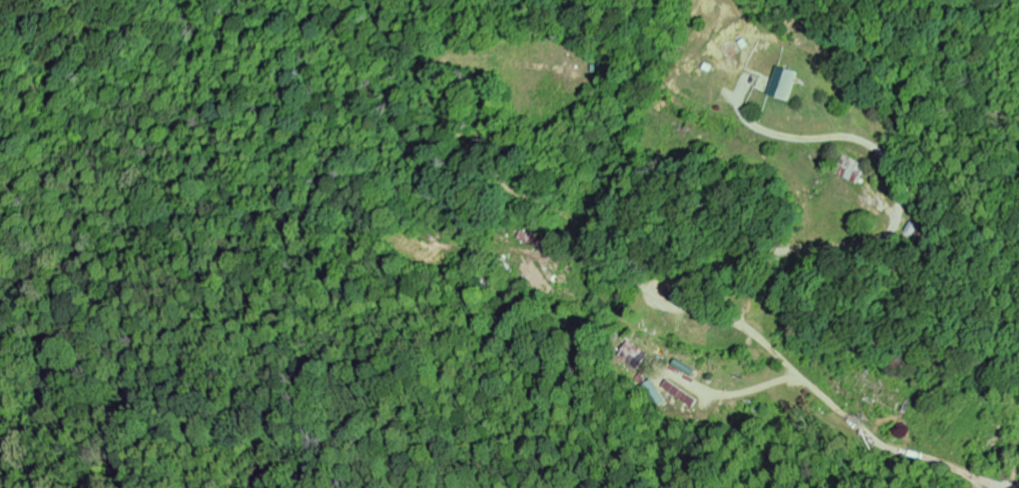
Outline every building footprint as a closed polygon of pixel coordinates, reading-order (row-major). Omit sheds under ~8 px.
[(773,97),(796,102),(803,73),(781,68),(773,97)] [(843,178),(860,184),(863,174),(846,168),(843,178)] [(678,367),(697,379),(701,373),(682,361),(678,367)] [(704,399),(673,382),(668,392),(700,408),(704,399)]
